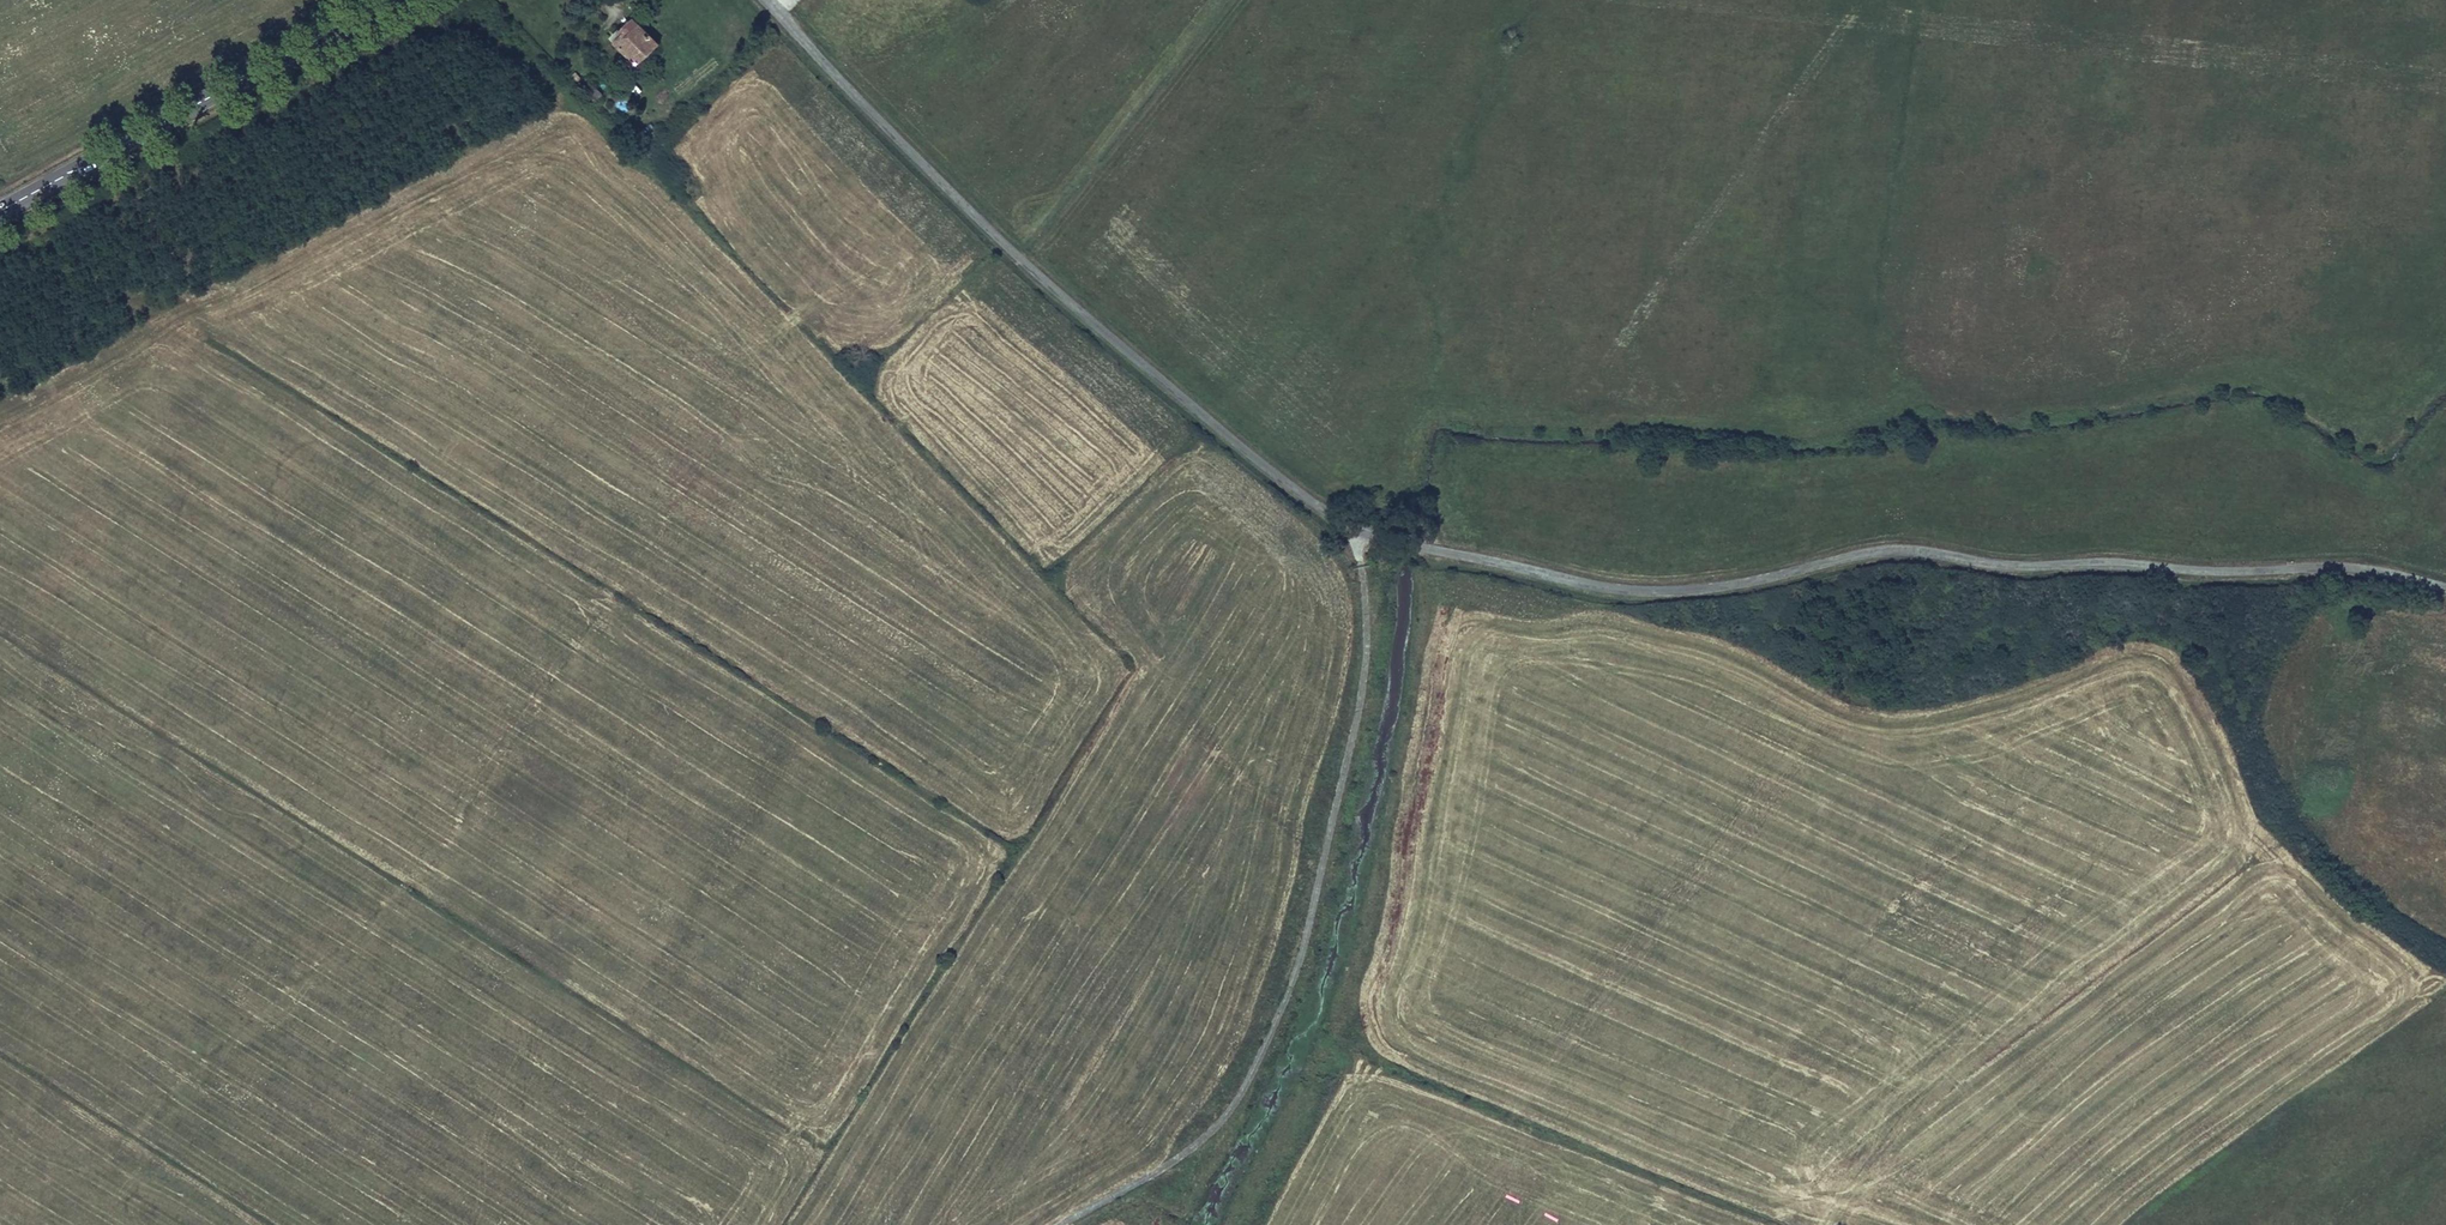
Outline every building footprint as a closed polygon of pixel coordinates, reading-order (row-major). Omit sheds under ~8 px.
[(620,29),(624,33),(627,36),(638,25),(631,18),(620,29)] [(627,36),(624,33),(615,42),(636,63),(656,42),(638,25),(627,36)] [(588,82),(581,88),(594,102),(601,95),(588,82)]
